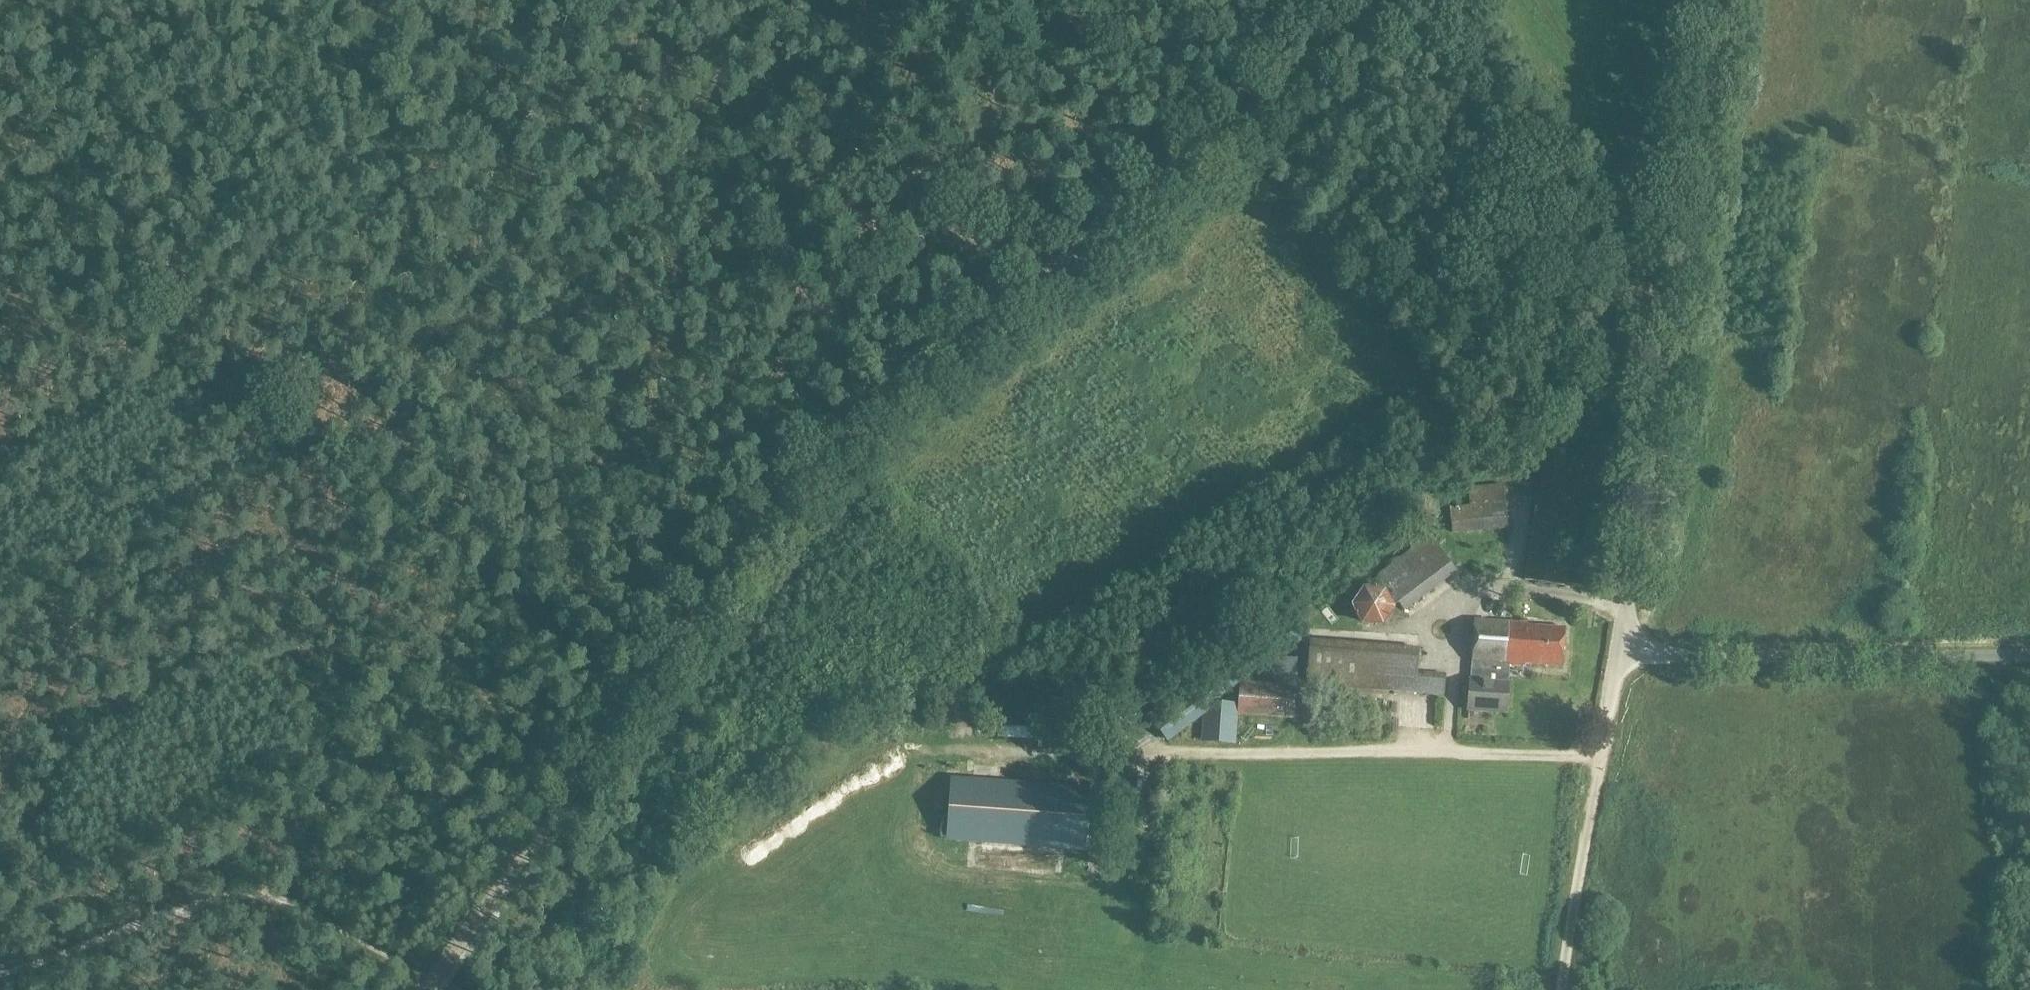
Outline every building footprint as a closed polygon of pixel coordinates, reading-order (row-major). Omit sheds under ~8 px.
[(1504,484),(1469,487),(1471,505),(1450,506),(1452,534),(1508,529),(1504,484)] [(1396,608),(1399,605),(1405,611),(1457,571),(1429,536),(1380,574),(1387,589),(1364,587),(1352,605),(1362,626),(1384,627),(1396,608)] [(1237,745),(1240,716),(1294,720),(1297,686),(1243,682),(1277,657),(1287,649),(1303,643),(1302,627),(1318,616),(1304,598),(1134,727),(1143,738),(1157,727),(1168,743),(1203,716),(1201,742),(1237,745)] [(1527,625),(1527,623),(1509,622),(1476,620),(1473,661),(1506,664),(1511,664),(1526,665),(1526,663),(1562,666),(1565,628),(1527,625)] [(1310,639),(1307,686),(1445,696),(1447,680),(1418,678),(1420,648),(1310,639)] [(1506,664),(1473,661),(1472,678),(1510,680),(1511,664),(1506,664)] [(1471,680),(1469,710),(1506,712),(1508,682),(1471,680)] [(1224,697),(1217,701),(1240,703),(1241,684),(1224,697)] [(1087,790),(954,781),(950,838),(1083,848),(1087,790)]
